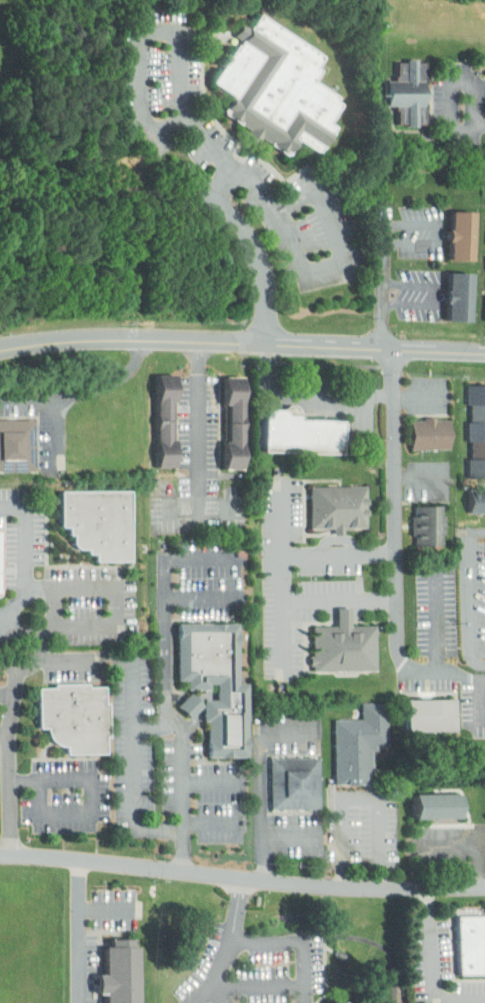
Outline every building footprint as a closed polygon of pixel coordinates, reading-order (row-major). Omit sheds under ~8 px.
[(326,54),(260,13),(252,27),(243,22),(234,36),(240,39),(214,82),(234,94),(223,112),(250,129),(248,132),(287,156),(298,138),(321,152),(338,125),(332,121),(345,100),(315,81),(323,68),(319,66),(326,54)] [(410,56),(382,56),(382,75),(370,75),(370,101),(382,101),(383,121),(412,121),(412,97),(410,97),(410,56)] [(427,60),(399,60),(399,80),(387,80),(387,105),(400,105),(400,125),(429,125),(429,101),(428,101),(427,60)] [(478,177),(477,241),(484,242),(484,177),(478,177)] [(459,208),(434,207),(433,256),(457,256),(459,208)] [(474,211),(449,210),(448,259),(473,260),(474,211)] [(476,253),(474,318),(484,319),(484,253),(476,253)] [(455,318),(456,269),(432,269),(431,317),(455,318)] [(472,320),(473,272),(449,271),(448,320),(472,320)] [(158,368),(141,368),(141,461),(157,461),(157,395),(158,395),(158,368)] [(227,370),(207,370),(207,398),(212,398),(212,435),(207,435),(207,462),(226,462),(227,370)] [(174,373),(157,373),(157,466),(173,466),(173,400),(174,400),(174,373)] [(244,376),(224,376),(224,404),(229,404),(229,442),(224,442),(224,469),(243,469),(244,376)] [(484,476),(484,383),(469,383),(470,476),(484,476)] [(436,413),(396,413),(396,443),(436,443),(436,413)] [(37,472),(36,419),(0,420),(0,473),(37,472)] [(263,452),(341,455),(342,422),(264,419),(263,452)] [(452,419),(411,420),(412,450),(452,449),(452,419)] [(308,485),(367,486),(366,528),(308,528),(308,485)] [(484,512),(484,488),(469,489),(469,512),(484,512)] [(58,490),(131,490),(131,562),(93,562),(58,527),(58,490)] [(443,505),(413,505),(413,545),(444,544),(443,505)] [(484,648),(484,536),(474,536),(477,648),(484,648)] [(177,627),(235,626),(235,688),(244,688),(244,758),(206,759),(206,709),(177,678),(177,627)] [(311,626),(376,626),(376,671),(311,671),(311,626)] [(162,699),(174,712),(188,700),(176,687),(162,699)] [(37,690),(102,690),(102,754),(63,755),(63,746),(56,745),(48,739),(46,731),(37,731),(37,690)] [(402,702),(450,701),(451,733),(402,734),(402,702)] [(361,702),(387,702),(387,751),(373,751),(373,787),(335,787),(334,720),(361,720),(361,702)] [(270,759),(318,760),(317,810),(269,809),(270,759)] [(443,787),(398,788),(398,812),(444,812),(443,787)] [(413,797),(459,795),(459,818),(413,819),(413,797)] [(456,914),(484,914),(484,977),(457,977),(456,914)] [(104,1002),(135,1002),(133,947),(102,948),(104,1002)]
